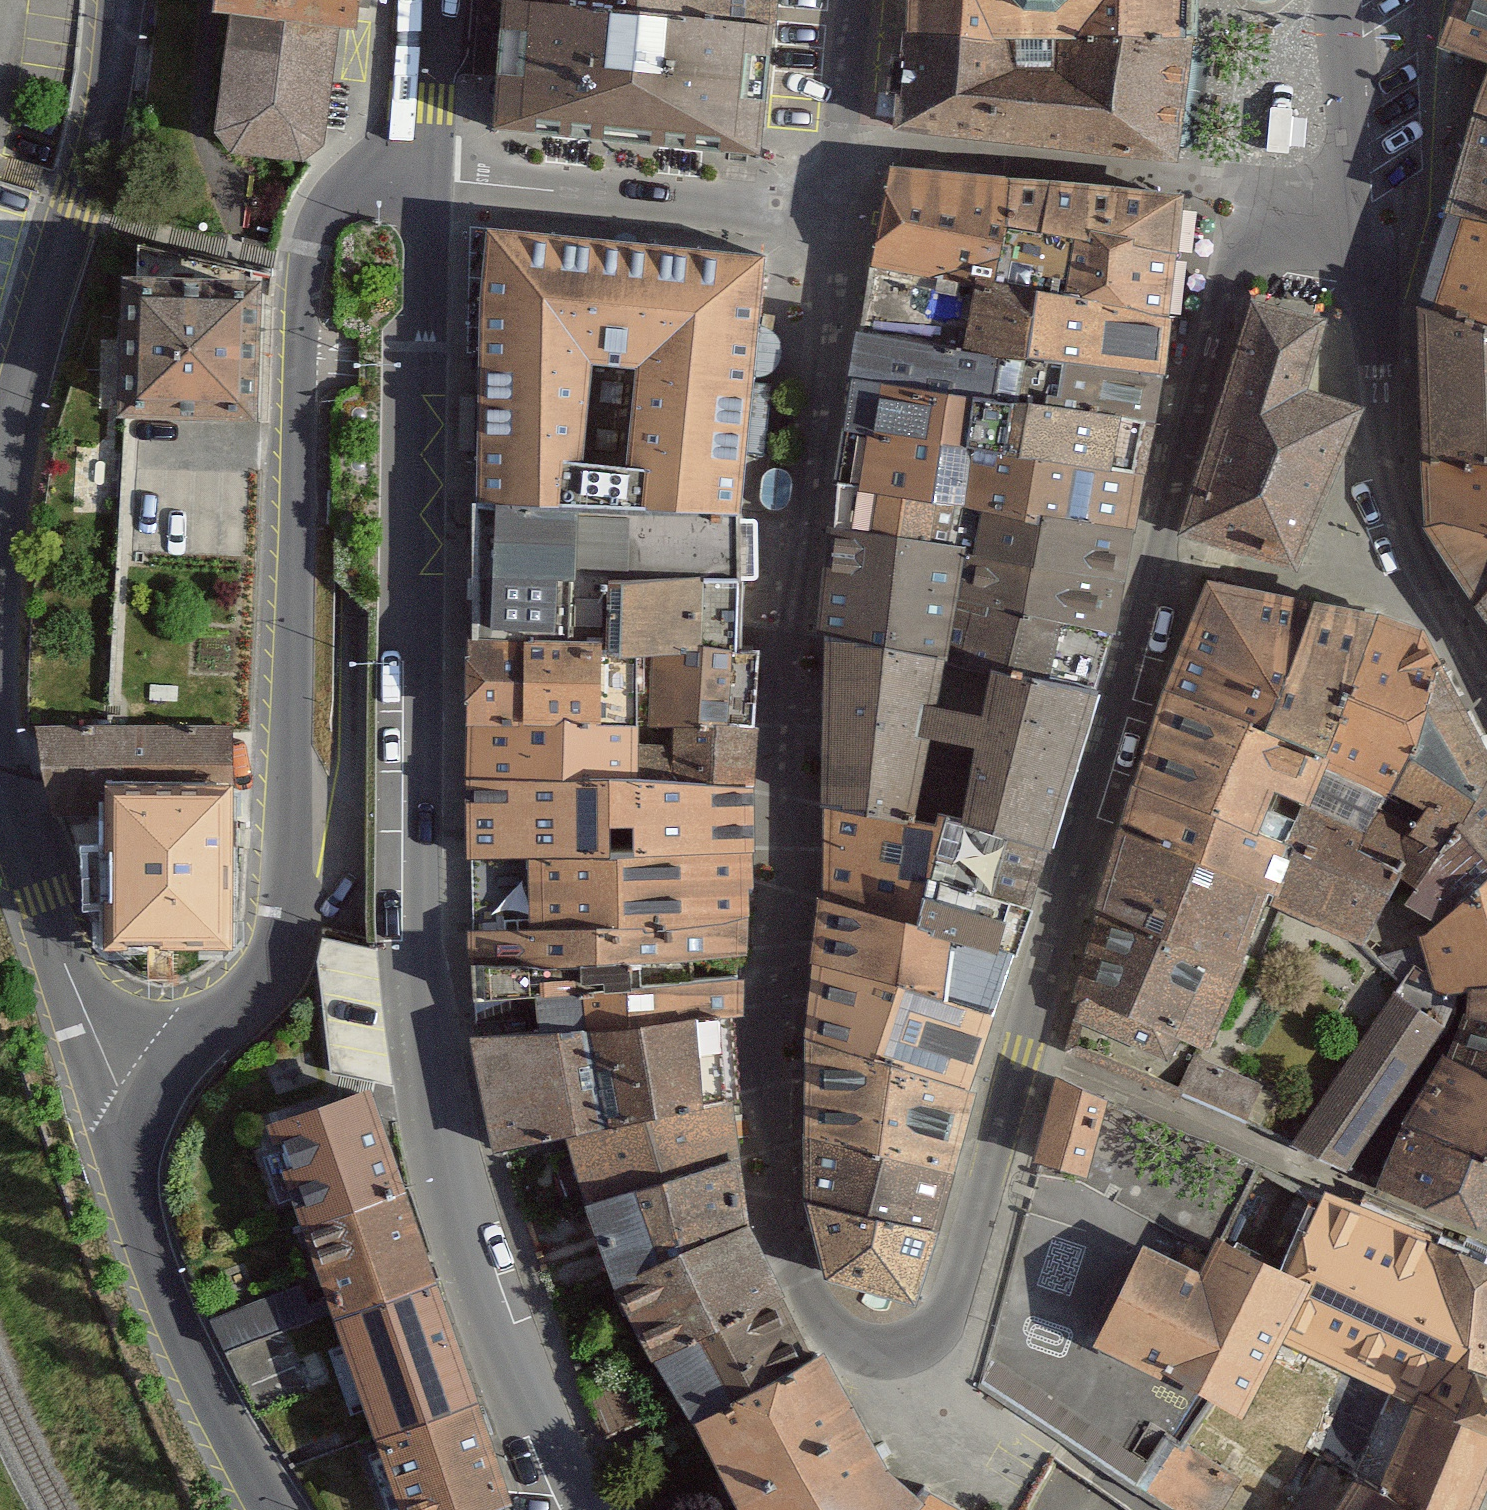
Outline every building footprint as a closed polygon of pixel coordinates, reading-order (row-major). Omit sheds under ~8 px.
[(214,12),(230,14),(216,131),(236,150),(302,156),(322,143),(350,25),(354,0),(216,0),(214,12)] [(503,36),(759,57),(775,58),(778,0),(504,0),(503,36)] [(904,21),(1030,30),(1189,43),(1193,0),(905,0),(904,21)] [(1486,62),(1486,0),(1458,0),(1442,47),(1486,62)] [(1020,138),(1030,30),(904,21),(895,125),(1020,138)] [(1189,43),(1030,30),(1020,138),(1178,152),(1189,43)] [(759,57),(503,36),(496,113),(494,130),(759,152),(759,57)] [(1472,112),(1486,118),(1486,76),(1472,112)] [(1447,208),(1486,221),(1486,118),(1472,112),(1447,208)] [(996,281),(1008,187),(975,184),(889,176),(876,263),(996,281)] [(1027,356),(1037,291),(1166,317),(1180,203),(1008,187),(996,281),(876,263),(860,334),(997,352),(1027,356)] [(1419,303),(1486,321),(1486,221),(1447,208),(1419,303)] [(488,235),(476,501),(646,506),(737,513),(761,257),(488,235)] [(257,280),(122,278),(120,415),(255,417),(257,280)] [(1037,291),(1027,356),(1159,374),(1166,317),(1037,291)] [(1355,412),(1302,392),(1320,320),(1250,301),(1187,533),(1296,561),(1355,412)] [(1419,303),(1422,455),(1441,525),(1473,600),(1486,583),(1486,321),(1419,303)] [(993,399),(997,352),(860,334),(853,380),(993,399)] [(993,399),(1027,404),(1150,420),(1159,374),(1027,356),(997,352),(993,399)] [(1019,456),(1027,404),(993,399),(853,380),(839,487),(964,506),(973,450),(1019,456)] [(1019,456),(1141,474),(1150,420),(1027,404),(1019,456)] [(1019,456),(973,450),(964,506),(981,508),(1133,530),(1141,474),(1019,456)] [(839,487),(835,533),(964,555),(973,556),(981,508),(964,506),(839,487)] [(471,642),(644,643),(646,575),(646,506),(476,501),(471,642)] [(646,575),(733,575),(737,513),(646,506),(646,575)] [(973,556),(1122,581),(1133,530),(981,508),(973,556)] [(830,579),(956,604),(964,555),(835,533),(830,579)] [(956,604),(1110,634),(1122,581),(973,556),(964,555),(956,604)] [(644,643),(733,646),(733,575),(646,575),(644,643)] [(956,604),(830,579),(828,633),(949,659),(956,604)] [(1374,618),(1208,583),(1166,692),(1327,760),(1374,618)] [(1473,600),(1486,617),(1486,583),(1473,600)] [(956,604),(949,659),(1095,691),(1110,634),(956,604)] [(1414,625),(1374,618),(1327,760),(1290,846),(1273,894),(1368,936),(1401,874),(1359,850),(1418,744),(1436,655),(1424,634),(1414,625)] [(824,809),(1046,853),(1095,691),(949,659),(828,633),(824,809)] [(471,642),(470,724),(636,723),(644,643),(471,642)] [(674,723),(754,724),(755,648),(733,646),(644,643),(636,723),(674,723)] [(1436,655),(1418,744),(1359,850),(1401,874),(1419,883),(1486,778),(1486,753),(1436,655)] [(1290,846),(1327,760),(1166,692),(1136,785),(1290,846)] [(469,784),(635,783),(636,743),(636,723),(470,724),(469,784)] [(636,743),(635,783),(755,782),(754,724),(674,723),(675,744),(636,743)] [(229,729),(40,729),(55,809),(105,809),(105,937),(229,937),(229,729)] [(1419,883),(1406,906),(1436,924),(1486,882),(1486,778),(1419,883)] [(635,783),(637,855),(748,852),(755,782),(635,783)] [(528,858),(637,855),(635,783),(469,784),(472,858),(528,858)] [(1273,894),(1290,846),(1136,785),(1121,835),(1273,894)] [(930,881),(1028,910),(1046,853),(824,809),(821,899),(918,929),(930,881)] [(1242,967),(1273,894),(1121,835),(1101,914),(1242,967)] [(528,858),(530,930),(746,919),(748,852),(637,855),(528,858)] [(1028,910),(930,881),(918,929),(1013,957),(1028,910)] [(1468,992),(1486,989),(1486,882),(1436,924),(1419,937),(1421,945),(1436,996),(1454,993),(1468,992)] [(814,964),(992,1016),(1013,957),(918,929),(821,899),(814,964)] [(1206,1049),(1242,967),(1101,914),(1080,1017),(1166,1057),(1178,1035),(1206,1049)] [(473,931),(472,967),(641,963),(744,955),(746,919),(530,930),(473,931)] [(1406,985),(1300,1133),(1353,1157),(1439,1029),(1454,993),(1436,996),(1421,945),(1378,957),(1406,985)] [(472,967),(473,997),(641,986),(641,963),(472,967)] [(807,1039),(970,1091),(992,1016),(814,964),(807,1039)] [(473,997),(476,1025),(537,1023),(537,1032),(607,1027),(719,1016),(744,1015),(742,980),(641,986),(473,997)] [(1465,1016),(1486,1017),(1486,989),(1468,992),(1465,1016)] [(719,1016),(607,1027),(621,1119),(725,1098),(719,1016)] [(1446,1057),(1486,1076),(1486,1017),(1465,1016),(1446,1057)] [(621,1119),(607,1027),(537,1032),(476,1035),(501,1146),(566,1131),(621,1119)] [(810,1136),(950,1173),(975,1093),(970,1091),(807,1039),(810,1136)] [(1196,1055),(1184,1082),(1247,1110),(1259,1084),(1196,1055)] [(1402,1123),(1486,1162),(1486,1076),(1446,1057),(1402,1123)] [(1057,1085),(1039,1161),(1085,1172),(1103,1096),(1057,1085)] [(368,1092),(268,1127),(304,1229),(404,1194),(368,1092)] [(566,1131),(589,1205),(735,1163),(725,1098),(621,1119),(566,1131)] [(1486,1168),(1486,1162),(1402,1123),(1384,1170),(1469,1205),(1486,1168)] [(811,1204),(935,1231),(950,1173),(810,1136),(811,1204)] [(589,1205),(618,1287),(750,1229),(735,1163),(589,1205)] [(1469,1205),(1486,1212),(1486,1168),(1469,1205)] [(435,1283),(404,1194),(304,1229),(335,1318),(435,1283)] [(1346,1369),(1335,1385),(1330,1404),(1332,1424),(1338,1438),(1348,1451),(1363,1461),(1355,1477),(1413,1509),(1474,1509),(1486,1484),(1486,1268),(1318,1200),(1287,1269),(1309,1280),(1281,1334),(1346,1369)] [(935,1231),(811,1204),(829,1276),(916,1298),(935,1231)] [(618,1287),(653,1362),(787,1300),(750,1229),(618,1287)] [(1201,1275),(1143,1246),(1094,1343),(1155,1374),(1158,1367),(1213,1395),(1243,1410),(1281,1334),(1309,1280),(1287,1269),(1221,1236),(1201,1275)] [(478,1404),(435,1283),(335,1318),(377,1439),(478,1404)] [(284,1330),(310,1319),(297,1290),(215,1318),(226,1353),(284,1330)] [(684,1413),(693,1427),(822,1354),(813,1341),(787,1300),(653,1362),(684,1413)] [(284,1330),(226,1353),(258,1410),(307,1392),(284,1330)] [(693,1427),(736,1509),(917,1509),(924,1503),(885,1467),(822,1354),(693,1427)] [(377,1439),(403,1509),(480,1509),(511,1499),(478,1404),(377,1439)] [(1180,1509),(1215,1509),(1235,1476),(1180,1445),(1168,1437),(1139,1486),(1180,1509)] [(1355,1477),(1336,1509),(1413,1509),(1355,1477)] [(924,1503),(917,1509),(956,1509),(930,1497),(924,1503)]
